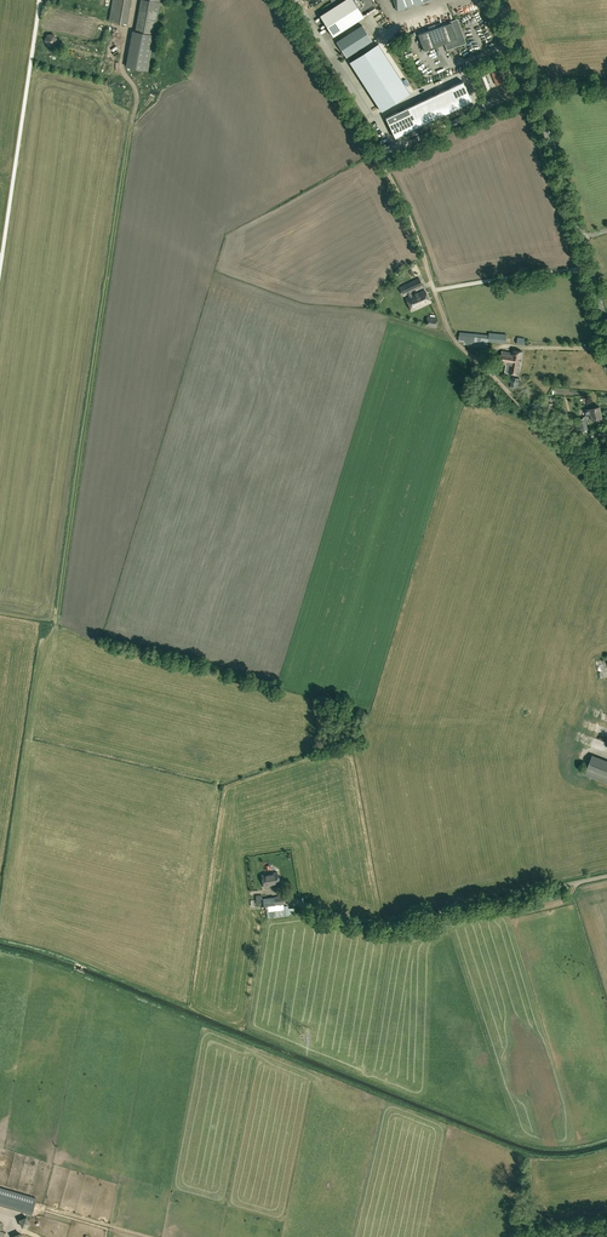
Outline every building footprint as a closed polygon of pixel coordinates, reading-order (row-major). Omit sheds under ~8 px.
[(131,0),(113,0),(109,21),(127,24),(131,0)] [(160,3),(145,0),(142,0),(141,0),(135,33),(154,36),(160,3)] [(320,16),(333,36),(364,16),(354,0),(344,0),(320,16)] [(398,10),(426,0),(395,0),(398,10)] [(448,49),(465,43),(457,20),(453,22),(453,21),(418,34),(424,51),(446,43),(446,45),(447,45),(448,49)] [(418,28),(415,22),(407,25),(409,31),(418,28)] [(372,41),(362,25),(336,42),(346,57),(372,41)] [(154,36),(135,33),(129,67),(148,71),(154,36)] [(378,43),(349,62),(381,111),(410,93),(378,43)] [(491,73),(496,85),(503,82),(499,70),(491,73)] [(487,89),(494,86),(489,74),(482,76),(487,89)] [(463,81),(437,93),(447,114),(473,102),(463,81)] [(437,93),(411,105),(421,126),(447,114),(437,93)] [(411,105),(385,118),(395,138),(421,126),(411,105)] [(413,268),(417,278),(423,276),(419,266),(413,268)] [(410,292),(423,286),(419,278),(404,285),(409,297),(406,299),(411,311),(430,303),(425,290),(412,296),(410,292)] [(438,318),(427,317),(425,327),(436,328),(438,318)] [(507,334),(490,332),(489,335),(460,332),(459,341),(464,341),(463,344),(468,346),(488,348),(489,341),(507,343),(507,334)] [(516,345),(525,346),(526,339),(517,337),(516,345)] [(500,364),(507,365),(506,372),(518,375),(523,351),(513,350),(513,353),(502,351),(500,364)] [(518,388),(520,378),(513,377),(510,386),(518,388)] [(531,404),(537,411),(542,406),(535,399),(531,404)] [(553,404),(546,401),(543,406),(549,410),(553,404)] [(600,407),(586,410),(588,421),(602,419),(600,407)] [(579,420),(579,423),(576,424),(575,424),(576,430),(577,429),(577,430),(580,430),(580,431),(588,430),(585,418),(579,420)] [(585,775),(606,783),(606,761),(593,755),(585,775)] [(277,872),(262,875),(264,888),(271,886),(271,885),(279,884),(277,872)] [(284,906),(283,896),(263,898),(263,895),(256,896),(256,904),(263,904),(263,907),(267,907),(268,918),(285,916),(289,915),(289,914),(295,913),(294,908),(288,908),(288,906),(287,906),(284,906)] [(29,1213),(34,1197),(0,1187),(0,1204),(29,1213)]
